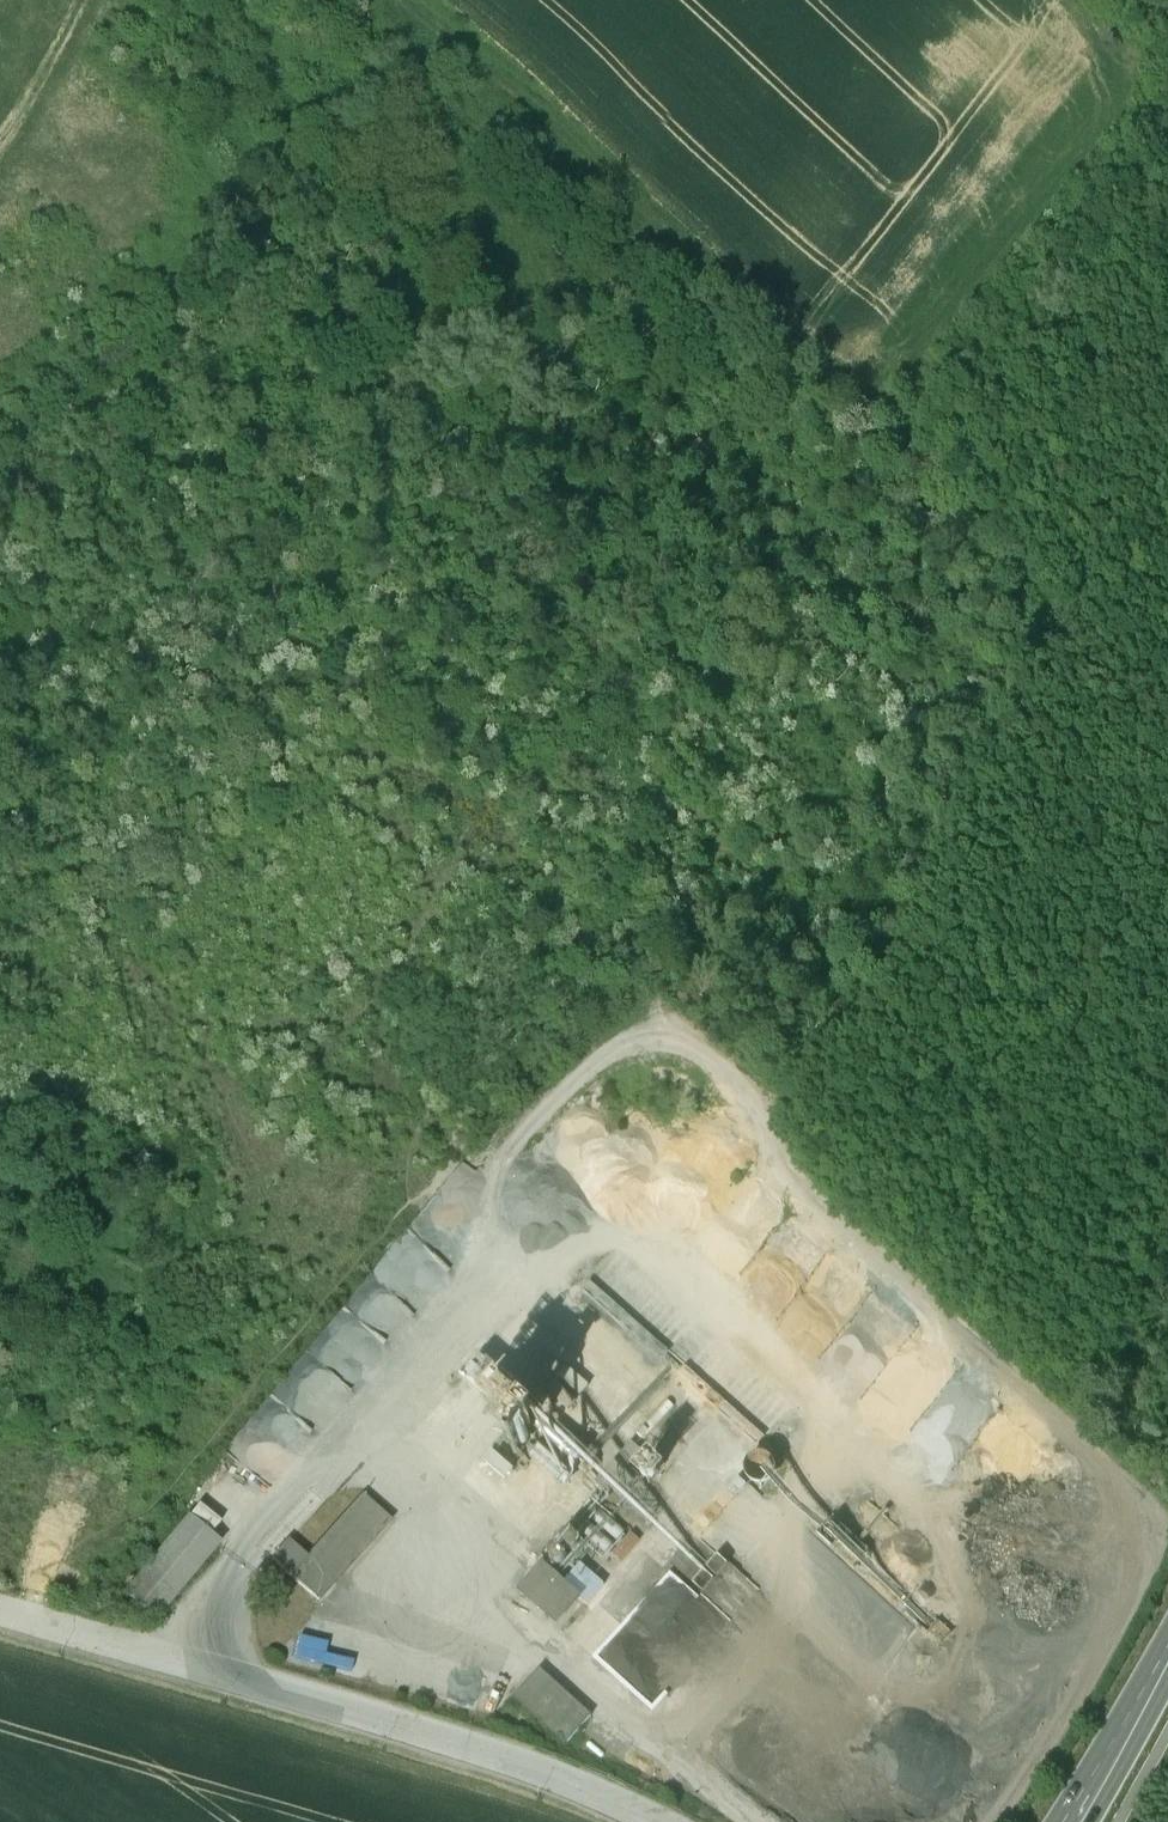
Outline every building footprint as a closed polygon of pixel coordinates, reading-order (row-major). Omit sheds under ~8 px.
[(555,1393),(564,1403),(584,1386),(565,1363),(553,1373),(563,1386),(555,1393)] [(364,1494),(308,1556),(290,1539),(273,1557),(319,1598),(391,1518),(364,1494)] [(189,1518),(124,1594),(155,1619),(219,1542),(189,1518)] [(579,1544),(579,1541),(578,1537),(576,1535),(573,1533),(569,1533),(566,1534),(563,1537),(561,1540),(561,1544),(562,1547),(563,1549),(564,1550),(567,1551),(570,1551),(574,1550),(577,1547),(579,1544)] [(565,1559),(566,1555),(565,1552),(564,1550),(563,1549),(560,1547),(556,1547),(553,1548),(550,1550),(548,1554),(548,1557),(549,1561),(551,1564),(554,1565),(557,1566),(561,1564),(564,1562),(565,1559)] [(573,1597),(541,1569),(521,1592),(553,1620),(573,1597)] [(589,1715),(536,1669),(513,1695),(566,1742),(589,1715)]
